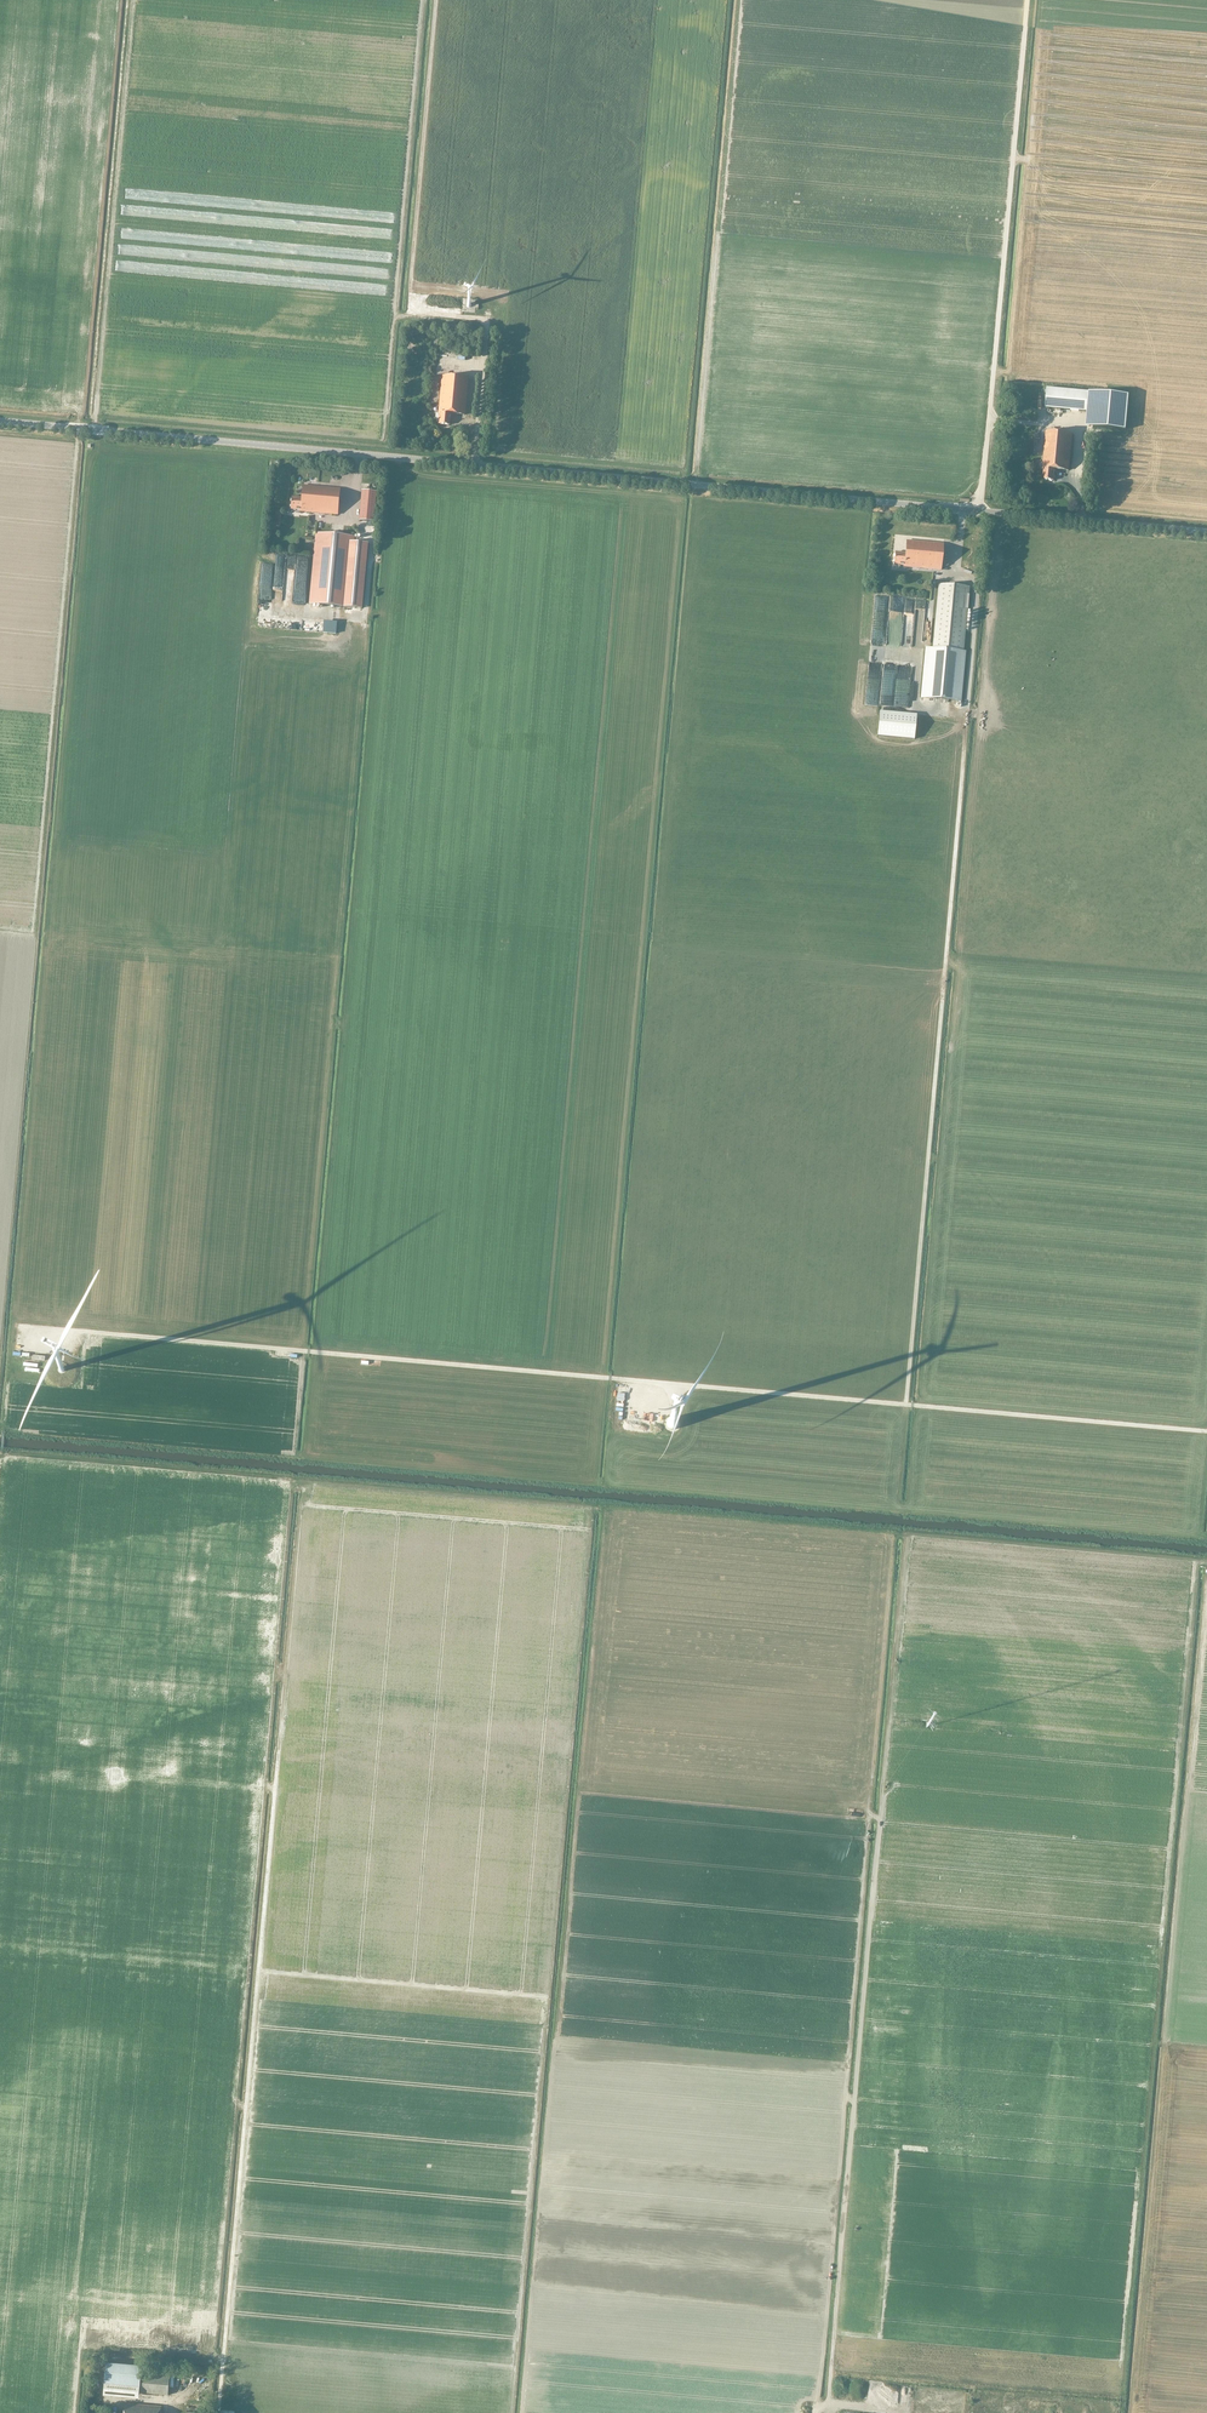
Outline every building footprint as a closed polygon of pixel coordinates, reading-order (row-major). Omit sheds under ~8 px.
[(439,424),(450,425),(450,413),(465,415),(468,378),(443,376),(439,413),(436,413),(435,422),(439,423),(439,424)] [(1045,408),(1087,412),(1089,392),(1047,388),(1045,408)] [(1089,392),(1087,412),(1086,426),(1123,429),(1126,395),(1089,392)] [(1068,470),(1072,434),(1046,431),(1044,469),(1043,479),(1053,481),(1054,468),(1068,470)] [(291,509),(301,510),(300,511),(338,515),(340,489),(303,485),(301,497),(292,497),(291,509)] [(376,492),(362,491),(359,521),(374,522),(376,492)] [(317,533),(310,604),(361,609),(367,543),(353,542),(353,536),(317,533)] [(894,564),(904,565),(904,567),(941,570),(943,544),(907,540),(907,553),(895,553),(894,564)] [(288,567),(292,567),(289,605),(301,606),(304,558),(293,557),(293,564),(288,564),(288,567)] [(933,649),(962,652),(968,587),(939,584),(933,649)] [(917,646),(920,602),(913,601),(909,645),(917,646)] [(344,630),(347,624),(341,621),(338,628),(344,630)] [(962,652),(933,649),(926,648),(921,697),(960,701),(966,652),(962,652)] [(904,706),(906,670),(892,669),(890,706),(904,706)] [(877,736),(914,740),(917,715),(880,711),(877,736)] [(666,1424),(666,1425),(666,1426),(667,1427),(667,1428),(668,1428),(668,1429),(669,1429),(670,1430),(671,1430),(672,1430),(673,1430),(674,1430),(675,1430),(675,1429),(676,1429),(677,1428),(677,1427),(678,1427),(678,1426),(678,1425),(678,1424),(678,1423),(678,1422),(678,1421),(677,1421),(677,1420),(676,1420),(676,1419),(675,1419),(675,1418),(674,1418),(673,1418),(672,1418),(671,1418),(670,1418),(669,1419),(668,1419),(668,1420),(667,1420),(667,1421),(666,1422),(666,1423),(666,1424)] [(106,2363),(105,2384),(140,2387),(142,2387),(141,2393),(168,2395),(170,2375),(143,2373),(142,2383),(140,2383),(142,2366),(106,2363)] [(162,2407),(126,2403),(125,2412),(161,2412),(162,2407)]
